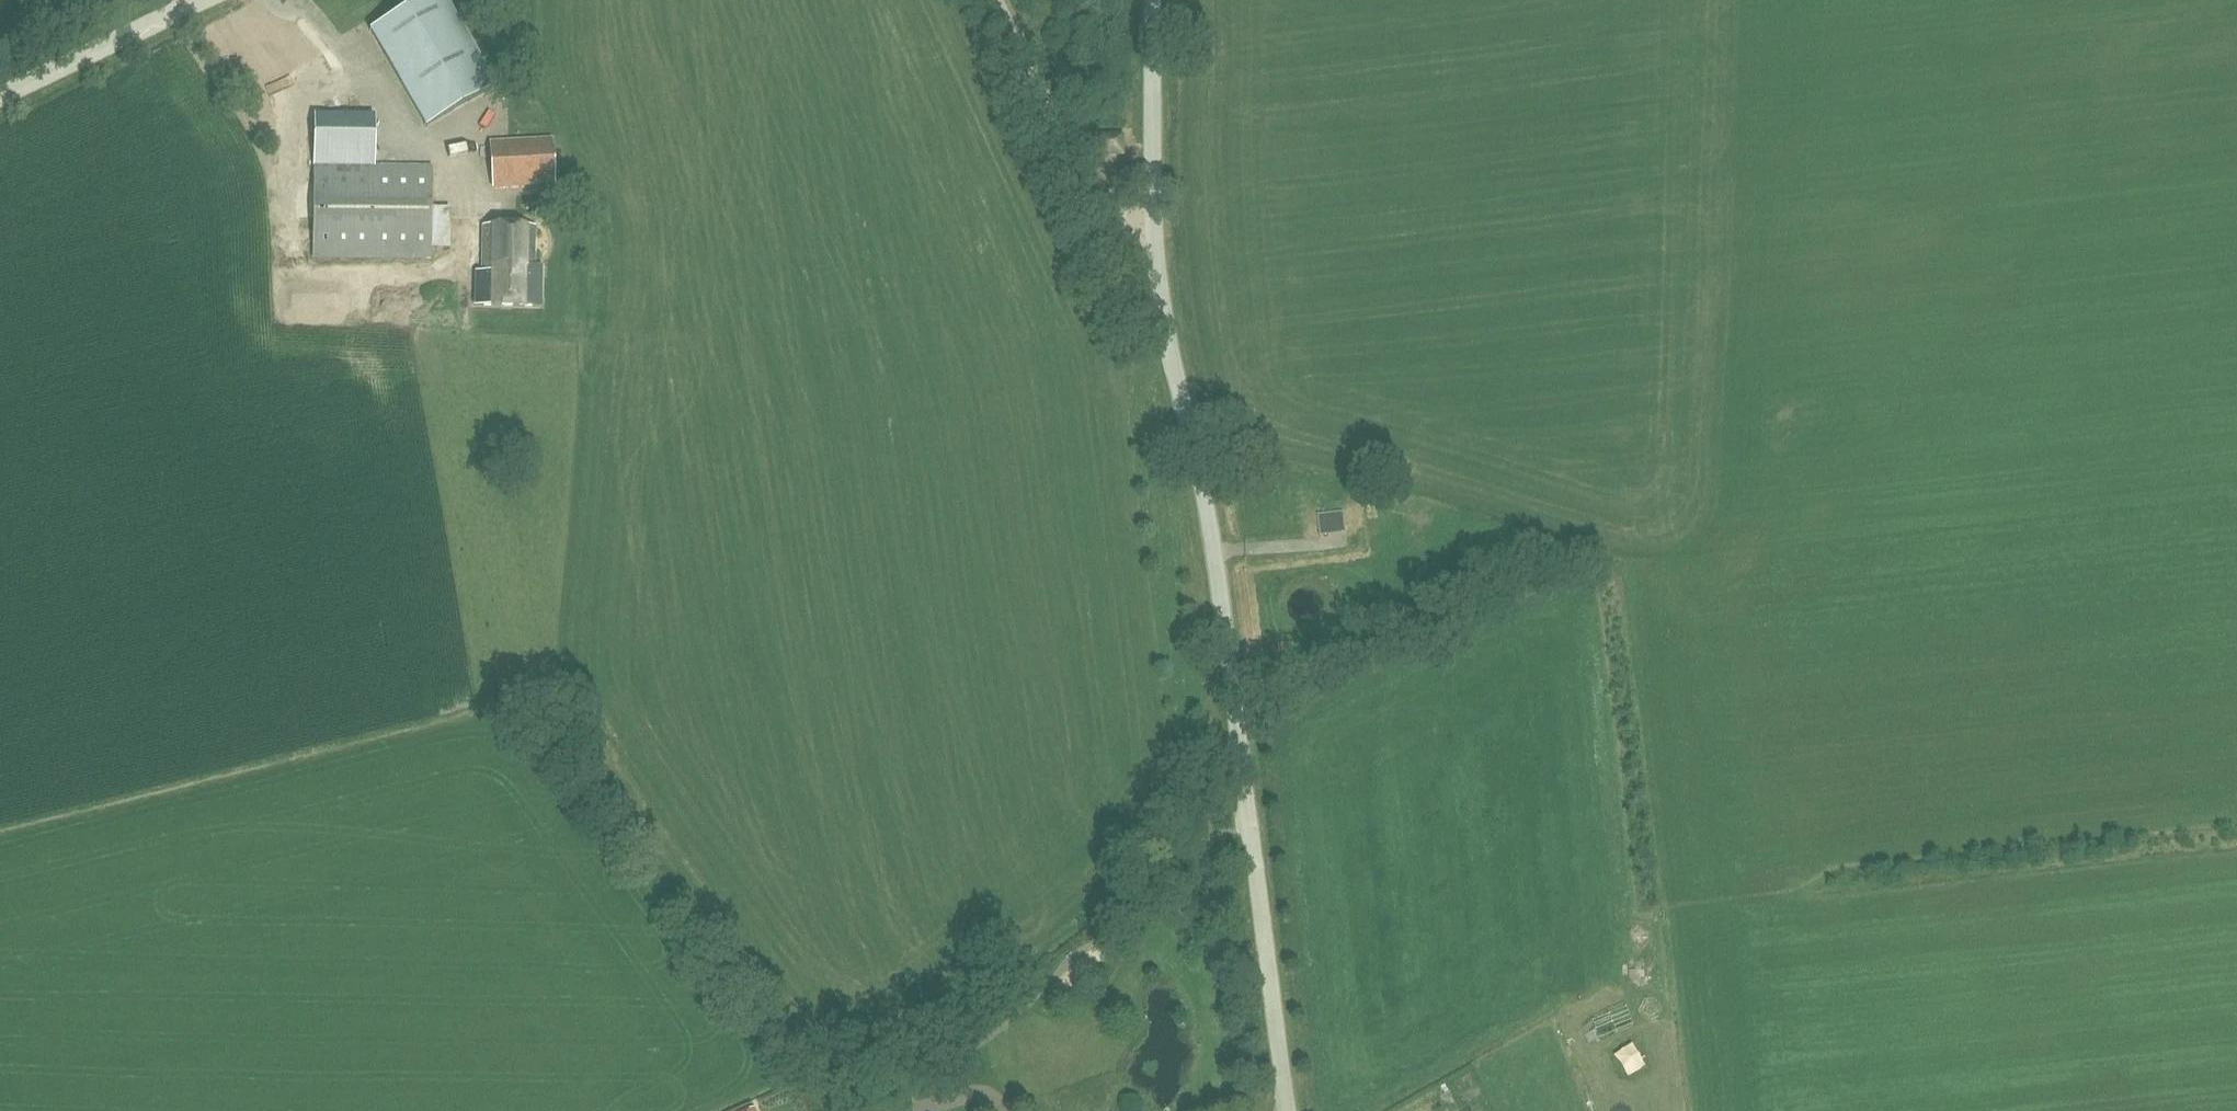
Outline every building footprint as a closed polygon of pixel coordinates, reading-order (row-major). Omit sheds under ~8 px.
[(495,85),(445,0),(420,0),(369,29),(425,125),(495,85)] [(314,115),(313,256),(430,257),(430,250),(447,250),(448,209),(431,209),(430,207),(431,166),(373,165),(373,115),(314,115)] [(491,186),(554,183),(552,138),(489,141),(491,186)] [(1103,154),(1121,154),(1121,138),(1103,138),(1103,154)] [(534,225),(497,225),(482,224),(482,275),(474,275),(474,305),(540,305),(541,266),(534,265),(534,225)] [(1319,535),(1345,532),(1342,510),(1317,513),(1319,535)]
